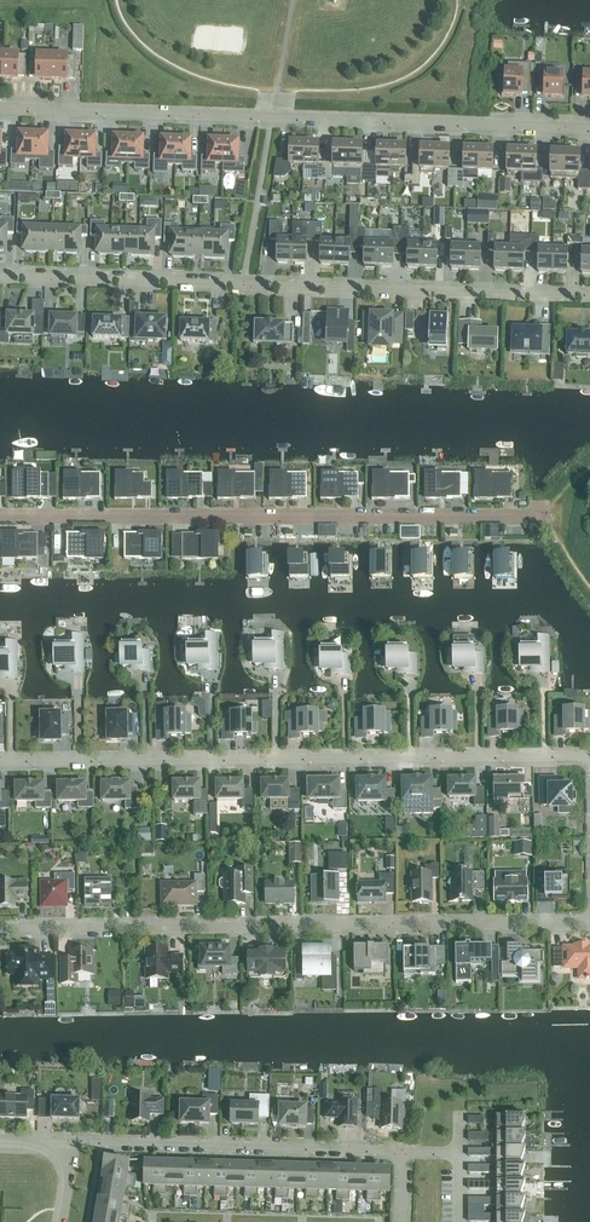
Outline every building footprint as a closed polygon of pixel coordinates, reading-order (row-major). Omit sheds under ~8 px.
[(29,24),(29,32),(32,32),(46,33),(46,32),(46,25),(29,24)] [(84,26),(74,26),(73,51),(83,51),(84,26)] [(4,54),(2,79),(17,79),(18,77),(26,77),(27,55),(4,54)] [(37,80),(52,80),(53,56),(29,55),(29,77),(37,77),(37,80)] [(76,57),(53,56),(52,80),(67,81),(67,78),(75,79),(76,57)] [(508,72),(505,71),(505,83),(503,83),(502,83),(502,96),(521,97),(521,94),(530,94),(531,64),(530,64),(530,65),(509,64),(508,72)] [(536,94),(545,95),(545,97),(564,98),(565,85),(561,85),(562,73),(537,73),(536,94)] [(583,96),(583,99),(589,99),(589,74),(576,74),(575,96),(583,96)] [(26,157),(33,157),(34,133),(22,133),(22,134),(19,134),(18,151),(11,150),(11,166),(25,166),(26,157)] [(34,133),(33,157),(40,158),(39,166),(54,167),(55,152),(47,152),(48,135),(45,135),(45,133),(34,133)] [(73,159),(80,159),(81,135),(69,134),(69,135),(67,135),(66,152),(59,152),(58,167),(73,168),(73,159)] [(93,135),(81,135),(80,159),(87,159),(87,168),(102,169),(102,153),(95,153),(95,136),(93,136),(93,135)] [(121,164),(128,164),(129,136),(117,136),(117,137),(114,137),(114,154),(106,153),(106,169),(121,169),(121,164)] [(140,137),(129,136),(128,164),(135,164),(134,170),(149,170),(150,155),(142,155),(143,138),(140,138),(140,137)] [(168,165),(175,165),(176,138),(164,137),(164,139),(162,139),(161,155),(154,155),(153,173),(168,174),(168,165)] [(176,138),(175,165),(182,166),(182,171),(197,172),(197,156),(190,156),(190,140),(188,140),(188,138),(176,138)] [(216,163),(223,164),(224,139),(212,139),(212,140),(209,140),(209,157),(201,157),(201,172),(216,172),(216,163)] [(223,164),(223,173),(244,173),(245,158),(237,158),(238,141),(235,141),(235,140),(224,139),(223,164)] [(317,179),(325,179),(325,162),(318,162),(319,143),(317,143),(317,141),(308,141),(308,142),(304,142),(303,170),(317,170),(317,179)] [(290,142),(289,161),(277,161),(274,177),(285,177),(290,172),(290,165),(303,165),(303,170),(304,142),(290,142)] [(333,163),(325,162),(325,179),(333,180),(333,177),(347,177),(348,144),(334,143),(333,163)] [(391,179),(391,173),(390,173),(391,145),(387,145),(388,143),(378,143),(378,145),(377,145),(376,164),(369,164),(368,181),(376,182),(376,178),(391,179)] [(362,144),(348,144),(347,177),(361,178),(361,181),(368,181),(369,164),(361,164),(362,144)] [(406,146),(391,145),(390,173),(391,173),(391,168),(405,169),(406,146)] [(420,161),(420,174),(434,174),(434,170),(435,147),(421,146),(420,161)] [(435,147),(434,170),(448,170),(449,147),(435,147)] [(464,170),(463,179),(477,180),(478,171),(478,148),(464,148),(463,170),(464,170)] [(478,148),(478,171),(492,172),(493,149),(478,148)] [(508,149),(507,172),(521,173),(522,150),(508,149)] [(521,173),(521,182),(542,183),(543,170),(535,170),(536,150),(522,150),(521,173)] [(565,151),(564,179),(578,179),(578,189),(586,190),(586,171),(579,171),(580,152),(578,152),(578,150),(569,150),(569,151),(565,151)] [(551,151),(550,178),(564,179),(565,151),(551,151)] [(448,170),(447,187),(455,187),(456,170),(448,170)] [(456,170),(455,187),(463,187),(463,179),(464,170),(463,170),(456,170)] [(412,182),(412,186),(420,186),(420,176),(412,176),(412,182)] [(509,179),(500,179),(499,193),(508,193),(509,179)] [(237,195),(246,197),(249,183),(240,181),(237,195)] [(57,182),(57,191),(65,191),(78,192),(78,183),(65,182),(57,182)] [(497,201),(478,200),(478,209),(496,210),(497,201)] [(543,201),(543,210),(555,210),(555,201),(550,201),(543,201)] [(395,223),(404,223),(405,207),(395,207),(395,223)] [(444,226),(444,209),(435,209),(434,226),(444,226)] [(479,210),(479,224),(488,224),(489,210),(479,210)] [(3,252),(3,250),(6,250),(6,234),(14,234),(14,219),(0,218),(0,251),(3,252)] [(161,239),(161,229),(162,221),(147,220),(147,229),(140,229),(139,256),(150,257),(151,255),(153,255),(154,239),(161,239)] [(100,255),(111,255),(112,228),(105,227),(105,222),(91,221),(90,237),(97,237),(97,253),(100,254),(100,255)] [(270,222),(269,240),(278,240),(277,263),(291,263),(292,236),(283,236),(283,222),(270,222)] [(292,236),(291,263),(305,264),(306,241),(314,241),(314,223),(302,223),(292,223),(292,236)] [(314,223),(314,241),(321,242),(320,264),(335,265),(336,238),(321,237),(322,224),(314,223)] [(26,252),(38,253),(38,229),(31,228),(32,225),(17,224),(17,234),(24,234),(23,251),(26,251),(26,252)] [(173,257),(185,258),(186,234),(179,233),(179,224),(164,224),(164,239),(171,239),(171,256),(173,256),(173,257)] [(57,253),(65,254),(66,226),(65,229),(52,229),(51,252),(57,252),(57,253)] [(88,227),(66,226),(65,254),(77,254),(77,253),(79,253),(80,236),(87,236),(88,227)] [(220,235),(213,234),(212,259),(224,259),(224,258),(227,258),(227,241),(235,242),(235,226),(220,226),(220,235)] [(119,254),(125,254),(126,228),(112,228),(111,255),(119,256),(119,254)] [(131,256),(139,256),(140,229),(139,229),(139,232),(126,232),(126,228),(125,254),(131,255),(131,256)] [(379,239),(378,266),(392,267),(393,255),(393,252),(400,252),(401,228),(393,228),(393,231),(392,240),(379,239)] [(401,228),(400,252),(408,252),(408,256),(407,267),(422,268),(422,241),(408,240),(409,233),(409,228),(401,228)] [(46,252),(51,252),(52,229),(38,229),(38,253),(46,253),(46,252)] [(336,238),(335,265),(349,265),(349,254),(349,250),(357,250),(357,246),(358,230),(350,230),(350,238),(336,238)] [(358,230),(357,246),(364,247),(365,239),(365,236),(365,230),(358,230)] [(193,257),(199,257),(199,234),(186,234),(185,258),(193,258),(193,257)] [(204,258),(212,259),(213,234),(199,234),(199,257),(204,257),(204,258)] [(488,235),(488,251),(495,251),(494,271),(509,271),(509,244),(496,243),(496,235),(488,235)] [(509,244),(509,271),(523,272),(523,252),(531,252),(531,242),(532,236),(524,236),(510,235),(509,244)] [(531,242),(531,252),(538,253),(538,272),(552,273),(553,245),(539,245),(539,236),(532,236),(531,242)] [(364,247),(364,266),(365,266),(365,268),(374,268),(374,266),(378,266),(379,239),(365,239),(364,247)] [(422,241),(422,268),(436,268),(437,241),(422,241)] [(451,269),(465,270),(466,242),(452,242),(451,269)] [(466,242),(465,270),(479,270),(480,243),(466,242)] [(553,245),(552,273),(566,273),(567,246),(553,245)] [(582,246),(581,274),(589,274),(589,246),(582,246)] [(8,315),(7,335),(33,336),(33,335),(43,336),(43,329),(44,302),(33,301),(32,316),(8,315)] [(131,303),(131,313),(139,313),(139,303),(131,303)] [(428,349),(437,350),(446,350),(448,308),(447,308),(447,314),(429,313),(428,349)] [(328,312),(327,345),(347,346),(348,313),(328,312)] [(413,331),(414,313),(405,312),(405,331),(413,331)] [(51,317),(50,337),(52,337),(52,345),(63,345),(64,337),(66,337),(67,339),(72,339),(74,337),(76,337),(76,333),(85,333),(85,316),(76,315),(76,318),(51,317)] [(400,343),(401,316),(365,315),(364,339),(370,340),(370,347),(391,348),(391,343),(400,343)] [(93,319),(93,338),(128,339),(129,318),(122,318),(122,320),(111,320),(93,319)] [(166,319),(147,318),(147,319),(138,319),(138,321),(131,321),(130,341),(138,342),(138,340),(147,340),(147,341),(154,341),(154,340),(164,340),(164,331),(166,331),(166,319)] [(183,322),(181,322),(181,341),(209,342),(216,342),(217,322),(209,321),(209,323),(208,323),(208,324),(199,323),(192,323),(183,323),(183,322)] [(265,323),(254,323),(253,343),(293,345),(293,324),(275,324),(275,323),(265,322),(265,323)] [(497,332),(479,332),(476,332),(476,323),(460,323),(460,341),(469,341),(469,351),(478,351),(478,354),(487,354),(488,352),(489,351),(496,352),(497,332)] [(540,356),(549,356),(550,326),(539,326),(539,331),(531,331),(531,330),(524,330),(524,331),(514,330),(513,352),(540,353),(540,356)] [(585,336),(585,333),(579,333),(579,335),(569,335),(568,335),(568,336),(568,354),(576,354),(576,358),(586,358),(586,355),(589,355),(589,336),(585,336)] [(163,348),(163,366),(171,366),(171,348),(163,348)] [(255,465),(255,474),(220,474),(220,487),(217,487),(217,500),(218,500),(218,499),(256,499),(256,498),(255,498),(255,494),(255,484),(262,484),(262,465),(255,465)] [(14,474),(14,499),(50,499),(50,498),(49,498),(49,483),(49,474),(14,474)] [(100,474),(65,474),(65,487),(63,487),(63,500),(64,500),(64,499),(101,499),(101,498),(100,498),(100,474)] [(114,487),(114,500),(115,500),(115,499),(153,499),(153,498),(152,498),(152,483),(144,483),(144,474),(117,474),(117,487),(114,487)] [(203,474),(168,474),(168,499),(204,499),(204,498),(203,498),(203,474)] [(306,474),(271,474),(271,487),(269,487),(269,500),(270,500),(270,499),(307,499),(307,498),(306,498),(306,487),(306,474)] [(364,485),(364,475),(358,475),(358,474),(323,474),(323,487),(320,487),(320,500),(321,500),(321,499),(359,499),(359,498),(358,498),(358,485),(364,485)] [(415,484),(415,476),(409,476),(409,474),(374,474),(374,487),(371,487),(371,500),(372,500),(372,499),(410,499),(410,498),(409,498),(409,484),(415,484)] [(461,474),(426,474),(426,499),(462,499),(462,498),(461,498),(461,495),(461,474)] [(511,474),(476,474),(476,487),(474,487),(474,500),(475,500),(475,499),(512,499),(512,498),(511,498),(511,482),(511,475),(511,474)] [(336,525),(326,525),(326,536),(336,536),(336,525)] [(2,545),(2,559),(2,567),(14,567),(14,559),(38,559),(38,557),(38,549),(38,535),(38,534),(1,534),(1,533),(0,533),(0,545),(2,545)] [(104,533),(103,534),(66,534),(66,535),(67,535),(67,559),(102,559),(102,545),(105,545),(105,533),(104,533)] [(124,535),(124,559),(159,559),(159,545),(162,545),(162,533),(161,533),(161,534),(123,534),(123,535),(124,535)] [(182,535),(182,559),(217,559),(217,545),(219,545),(219,533),(218,533),(218,534),(181,534),(181,535),(182,535)] [(248,556),(248,579),(267,579),(267,556),(256,556),(248,556)] [(297,556),(289,556),(290,579),(308,579),(308,556),(297,556)] [(338,556),(331,556),(331,578),(349,579),(349,556),(338,556)] [(372,556),(372,579),(390,579),(390,556),(379,556),(372,556)] [(413,556),(413,579),(431,579),(431,556),(420,556),(413,556)] [(454,556),(454,579),(473,579),(473,556),(462,556),(454,556)] [(495,556),(495,579),(514,579),(514,556),(502,556),(495,556)] [(282,669),(281,651),(281,634),(274,634),(273,634),(257,643),(255,643),(255,654),(250,654),(250,663),(255,663),(255,666),(255,665),(273,665),(273,669),(281,669),(282,669)] [(521,658),(515,658),(516,666),(521,666),(521,669),(531,668),(539,668),(539,672),(540,672),(547,672),(548,672),(548,654),(540,654),(539,637),(538,638),(533,640),(530,634),(519,640),(523,646),(521,646),(520,646),(521,658)] [(56,668),(64,668),(74,667),(74,671),(82,671),(83,671),(83,653),(82,638),(82,635),(77,635),(74,635),(74,636),(73,636),(58,645),(56,645),(55,645),(55,657),(50,657),(50,665),(55,665),(55,668),(56,668)] [(140,670),(149,670),(149,653),(141,653),(140,635),(140,636),(124,645),(122,645),(122,644),(121,644),(122,656),(117,656),(117,664),(122,664),(122,667),(140,667),(140,670)] [(207,670),(216,669),(216,652),(207,652),(207,635),(206,635),(191,644),(189,644),(189,643),(188,643),(188,655),(183,655),(183,664),(188,664),(188,667),(189,667),(189,666),(206,666),(207,670)] [(454,658),(449,659),(449,667),(454,667),(454,670),(455,670),(455,669),(463,669),(472,669),(472,673),(480,673),(482,673),(481,655),(473,655),(473,646),(473,637),(454,637),(454,647),(454,658)] [(340,674),(349,674),(349,657),(340,657),(340,639),(339,639),(339,640),(324,648),(322,648),(321,648),(321,660),(316,660),(316,668),(321,668),(321,671),(322,671),(340,671),(340,674)] [(16,678),(16,660),(8,660),(8,643),(7,643),(0,647),(0,674),(7,674),(7,678),(16,678)] [(388,659),(383,659),(383,667),(388,667),(388,670),(406,670),(406,673),(415,673),(415,656),(407,656),(407,647),(406,647),(388,648),(388,647),(387,647),(388,659)] [(193,699),(190,705),(199,709),(199,716),(206,720),(206,702),(202,699),(193,699)] [(157,705),(158,722),(158,740),(167,740),(167,737),(185,736),(185,733),(190,733),(190,716),(185,716),(185,713),(184,713),(182,713),(166,705),(157,705)] [(298,712),(286,712),(286,721),(290,721),(290,738),(299,738),(299,735),(317,735),(317,732),(322,732),(322,730),(322,724),(325,724),(325,713),(317,713),(317,712),(314,712),(298,705),(298,712)] [(564,718),(556,718),(556,736),(565,736),(565,732),(582,732),(583,732),(583,730),(588,729),(588,721),(583,721),(583,709),(564,709),(564,718)] [(497,719),(489,719),(490,736),(499,736),(499,733),(516,733),(517,733),(517,730),(522,730),(522,722),(517,722),(517,710),(497,710),(497,719)] [(389,731),(389,715),(389,713),(384,713),(384,711),(365,711),(365,720),(356,720),(356,738),(366,738),(366,734),(383,734),(384,734),(389,733),(389,734),(389,731)] [(431,720),(423,720),(423,737),(432,737),(432,733),(450,733),(450,734),(450,731),(455,731),(455,713),(450,713),(450,711),(431,711),(431,720)] [(250,736),(251,736),(251,733),(256,733),(256,724),(251,724),(251,712),(232,713),(232,721),(223,722),(224,739),(233,739),(233,735),(250,735),(250,736)] [(126,713),(108,714),(108,725),(106,725),(106,736),(108,736),(108,740),(126,740),(126,734),(134,734),(134,716),(126,716),(126,713)] [(42,727),(39,727),(39,737),(42,737),(42,741),(60,741),(60,735),(68,735),(67,717),(60,717),(60,714),(41,714),(42,727)] [(512,779),(494,779),(494,782),(494,797),(494,802),(507,802),(507,798),(521,798),(532,797),(532,787),(524,788),(524,779),(522,779),(522,775),(512,775),(512,779)] [(403,780),(403,801),(413,801),(413,814),(433,814),(433,809),(441,808),(440,792),(431,792),(431,780),(421,780),(421,779),(413,779),(413,780),(403,780)] [(475,788),(475,779),(449,780),(449,798),(474,797),(474,806),(484,806),(484,788),(475,788)] [(571,786),(558,786),(551,786),(551,779),(540,779),(541,805),(549,805),(549,808),(559,808),(559,814),(571,813),(571,802),(576,802),(576,792),(571,792),(571,786)] [(395,793),(385,793),(385,781),(375,781),(375,780),(368,780),(368,781),(357,781),(358,802),(387,801),(387,809),(395,809),(395,793)] [(288,781),(262,782),(262,800),(271,800),(278,799),(278,810),(288,810),(299,810),(299,790),(288,790),(288,781)] [(339,781),(309,781),(309,800),(333,799),(333,810),(347,810),(346,791),(339,791),(339,781)] [(174,801),(194,800),(194,815),(207,815),(207,791),(200,791),(200,782),(174,783),(174,801)] [(243,782),(217,782),(217,800),(242,800),(242,808),(252,808),(252,790),(243,790),(243,782)] [(58,802),(78,802),(78,808),(93,808),(93,793),(86,793),(86,784),(76,784),(76,783),(68,783),(68,784),(58,784),(58,802)] [(125,810),(137,810),(137,788),(130,788),(130,783),(119,784),(119,783),(113,783),(113,784),(102,784),(102,785),(100,786),(100,794),(102,794),(102,802),(125,801),(125,810)] [(36,809),(51,809),(51,793),(43,793),(43,784),(33,784),(32,784),(27,784),(16,785),(16,802),(35,802),(36,809)] [(9,809),(9,794),(0,794),(0,785),(0,809),(9,809)] [(489,818),(489,838),(499,838),(499,837),(509,837),(509,831),(499,831),(499,818),(489,818)] [(151,829),(138,829),(138,842),(150,842),(151,829)] [(522,829),(522,838),(532,838),(532,829),(522,829)] [(302,864),(301,843),(289,843),(289,864),(302,864)] [(531,843),(516,843),(516,855),(530,855),(531,843)] [(87,863),(87,846),(78,846),(78,863),(87,863)] [(347,870),(347,853),(329,854),(329,870),(347,870)] [(410,885),(410,889),(412,891),(412,902),(422,902),(423,904),(429,904),(429,902),(432,902),(431,879),(439,878),(439,864),(431,864),(431,866),(425,866),(425,873),(412,873),(412,884),(410,885)] [(222,879),(219,881),(220,887),(222,889),(225,889),(225,904),(219,904),(245,904),(245,894),(253,894),(253,869),(237,870),(237,875),(225,875),(225,879),(222,879)] [(545,885),(537,885),(537,901),(558,901),(570,900),(570,877),(570,871),(555,871),(555,878),(544,878),(545,885)] [(484,873),(471,873),(452,873),(452,877),(448,884),(452,887),(452,902),(472,902),(472,891),(477,891),(476,879),(484,879),(484,873)] [(495,901),(507,901),(507,903),(517,903),(516,901),(527,901),(526,881),(525,881),(525,873),(497,873),(497,881),(495,881),(495,901)] [(42,891),(42,906),(65,906),(65,891),(75,891),(75,874),(54,874),(54,882),(41,882),(41,891),(42,891)] [(379,874),(379,883),(357,883),(357,903),(386,902),(386,894),(394,894),(394,874),(379,874)] [(194,884),(162,884),(163,905),(195,904),(195,892),(205,892),(205,875),(194,875),(194,884)] [(312,903),(338,903),(338,877),(312,877),(312,903)] [(85,906),(111,905),(111,879),(84,879),(85,906)] [(0,882),(0,907),(15,906),(15,899),(27,899),(26,884),(15,885),(15,882),(0,882)] [(293,883),(266,884),(266,904),(293,903),(293,883)] [(377,946),(377,947),(354,948),(354,951),(352,951),(352,952),(354,952),(354,971),(370,971),(370,976),(385,975),(385,977),(386,977),(386,964),(389,964),(389,947),(377,947),(377,946)] [(471,983),(471,963),(491,962),(492,982),(499,982),(499,946),(455,946),(456,983),(471,983)] [(522,946),(507,946),(507,963),(501,963),(501,976),(522,976),(522,982),(538,981),(537,964),(543,964),(543,951),(523,951),(522,946)] [(433,949),(403,949),(404,973),(420,973),(421,976),(435,976),(435,965),(445,965),(445,947),(433,947),(433,949)] [(564,947),(564,948),(553,948),(554,967),(564,967),(564,968),(581,968),(581,979),(585,979),(585,980),(589,980),(589,979),(589,947),(564,947)] [(273,948),(248,949),(249,974),(260,973),(260,978),(274,978),(274,973),(285,973),(285,954),(273,954),(273,948)] [(303,957),(294,957),(295,980),(304,980),(304,977),(322,977),(322,980),(322,982),(337,981),(337,956),(330,956),(330,948),(303,948),(303,957)] [(167,949),(147,950),(147,979),(168,979),(168,973),(183,973),(183,955),(167,956),(167,949)] [(199,958),(199,971),(206,970),(206,967),(223,967),(223,975),(238,975),(238,959),(229,959),(229,949),(202,949),(202,958),(199,958)] [(72,959),(61,959),(61,963),(61,984),(73,984),(77,984),(77,975),(94,974),(94,964),(92,964),(91,951),(96,951),(96,950),(72,951),(72,959)] [(17,955),(8,955),(8,974),(17,973),(17,983),(38,983),(37,979),(53,979),(53,961),(53,955),(37,955),(37,951),(17,951),(17,955)] [(319,1083),(319,1099),(327,1099),(328,1084),(319,1083)] [(34,1091),(21,1090),(21,1097),(10,1097),(10,1095),(0,1095),(0,1117),(9,1118),(9,1116),(26,1117),(27,1098),(34,1099),(34,1091)] [(373,1112),(373,1120),(381,1120),(381,1129),(401,1129),(402,1103),(391,1102),(391,1096),(374,1096),(374,1090),(367,1090),(366,1112),(373,1112)] [(202,1104),(182,1103),(181,1123),(208,1124),(208,1115),(218,1115),(219,1095),(203,1095),(202,1104)] [(249,1105),(232,1104),(231,1124),(258,1125),(258,1117),(268,1117),(269,1096),(250,1095),(249,1105)] [(150,1097),(132,1096),(131,1121),(149,1122),(149,1115),(163,1115),(164,1100),(150,1099),(150,1097)] [(39,1108),(45,1108),(45,1116),(52,1117),(52,1119),(79,1120),(80,1100),(78,1100),(76,1098),(71,1098),(69,1100),(63,1100),(61,1098),(56,1098),(54,1100),(39,1099),(39,1108)] [(103,1100),(102,1118),(113,1118),(113,1101),(103,1100)] [(340,1103),(325,1103),(325,1118),(339,1119),(339,1127),(357,1128),(357,1101),(340,1100),(340,1103)] [(296,1107),(280,1106),(280,1126),(305,1126),(305,1124),(314,1125),(314,1107),(304,1107),(302,1105),(298,1105),(296,1107)] [(496,1117),(496,1131),(521,1131),(522,1129),(524,1125),(525,1123),(525,1119),(525,1117),(523,1117),(523,1113),(513,1113),(513,1117),(496,1117)] [(488,1142),(488,1133),(468,1133),(468,1134),(469,1134),(469,1141),(488,1142)] [(496,1147),(521,1147),(522,1145),(524,1142),(525,1139),(525,1135),(525,1133),(496,1133),(496,1147)] [(468,1150),(469,1150),(469,1157),(496,1157),(496,1163),(521,1163),(525,1149),(468,1149),(468,1150)] [(102,1175),(102,1176),(136,1182),(137,1175),(127,1174),(129,1165),(130,1165),(129,1164),(129,1162),(138,1162),(138,1161),(117,1161),(117,1162),(105,1160),(105,1161),(105,1163),(103,1176),(102,1175)] [(145,1161),(144,1175),(144,1185),(153,1186),(153,1195),(159,1195),(160,1161),(160,1162),(145,1161)] [(160,1161),(159,1195),(166,1196),(166,1186),(175,1186),(176,1162),(175,1162),(161,1162),(161,1161),(160,1161)] [(176,1162),(175,1186),(184,1186),(184,1196),(190,1196),(191,1162),(191,1163),(176,1162)] [(191,1162),(190,1196),(197,1196),(197,1187),(206,1187),(206,1162),(206,1163),(192,1163),(192,1162),(191,1162)] [(206,1162),(206,1187),(214,1187),(214,1197),(221,1197),(222,1163),(221,1163),(221,1164),(207,1163),(207,1162),(206,1162)] [(222,1163),(221,1197),(227,1197),(227,1188),(236,1188),(237,1163),(236,1163),(236,1164),(222,1164),(222,1163)] [(237,1163),(236,1188),(245,1188),(244,1198),(251,1198),(252,1164),(252,1165),(237,1164),(237,1163)] [(252,1164),(251,1198),(257,1198),(258,1189),(267,1189),(267,1164),(267,1165),(252,1165),(252,1164)] [(267,1164),(267,1189),(276,1189),(275,1199),(282,1199),(283,1165),(282,1165),(268,1165),(268,1164),(267,1164)] [(283,1165),(282,1199),(288,1199),(289,1189),(297,1190),(298,1165),(298,1166),(283,1166),(283,1165)] [(298,1165),(297,1190),(306,1190),(306,1200),(312,1200),(313,1166),(298,1166),(298,1165)] [(313,1166),(312,1200),(319,1200),(319,1190),(328,1191),(329,1166),(328,1166),(328,1167),(314,1166),(313,1166)] [(329,1166),(328,1191),(336,1191),(336,1200),(342,1201),(343,1201),(344,1167),(343,1166),(343,1167),(329,1167),(329,1166)] [(496,1179),(520,1179),(525,1166),(468,1166),(469,1166),(469,1173),(496,1173),(496,1179)] [(344,1167),(343,1201),(349,1201),(350,1191),(358,1191),(359,1167),(359,1168),(344,1167)] [(359,1167),(358,1191),(367,1192),(367,1201),(373,1202),(374,1167),(374,1168),(359,1168),(359,1167)] [(374,1167),(373,1202),(380,1202),(380,1192),(389,1192),(390,1169),(374,1168),(375,1167),(374,1167)] [(103,1176),(100,1191),(99,1190),(99,1191),(124,1195),(125,1187),(135,1188),(136,1182),(102,1176),(103,1176)] [(496,1189),(496,1196),(520,1196),(525,1182),(468,1182),(468,1183),(469,1183),(469,1190),(496,1189)] [(100,1191),(98,1206),(97,1205),(97,1206),(130,1212),(132,1205),(122,1204),(124,1195),(99,1191),(100,1191)] [(525,1198),(468,1198),(468,1199),(469,1199),(469,1206),(496,1206),(496,1212),(521,1212),(525,1198)] [(95,1221),(94,1221),(99,1221),(119,1221),(120,1217),(129,1218),(130,1212),(97,1206),(98,1206),(95,1221)]
